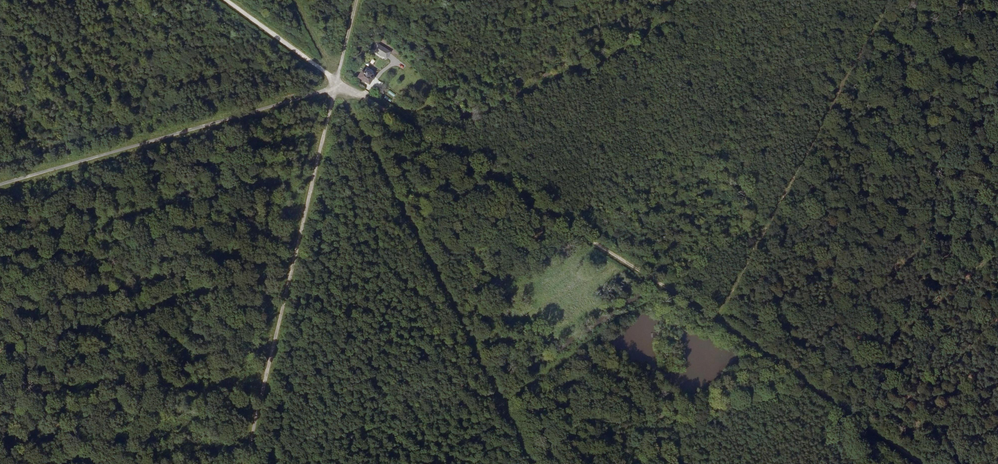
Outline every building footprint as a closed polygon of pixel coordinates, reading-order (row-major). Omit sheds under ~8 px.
[(386,46),(380,53),(394,62),(398,55),(386,46)] [(370,68),(363,78),(375,86),(382,76),(370,68)]
